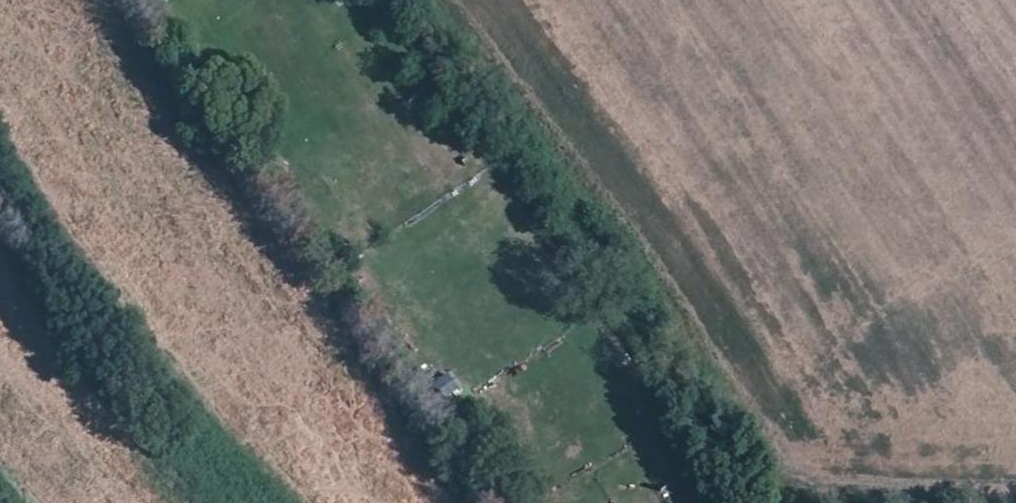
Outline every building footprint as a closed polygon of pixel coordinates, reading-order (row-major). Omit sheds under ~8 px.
[(440,392),(456,392),(456,376),(440,376),(440,392)]
